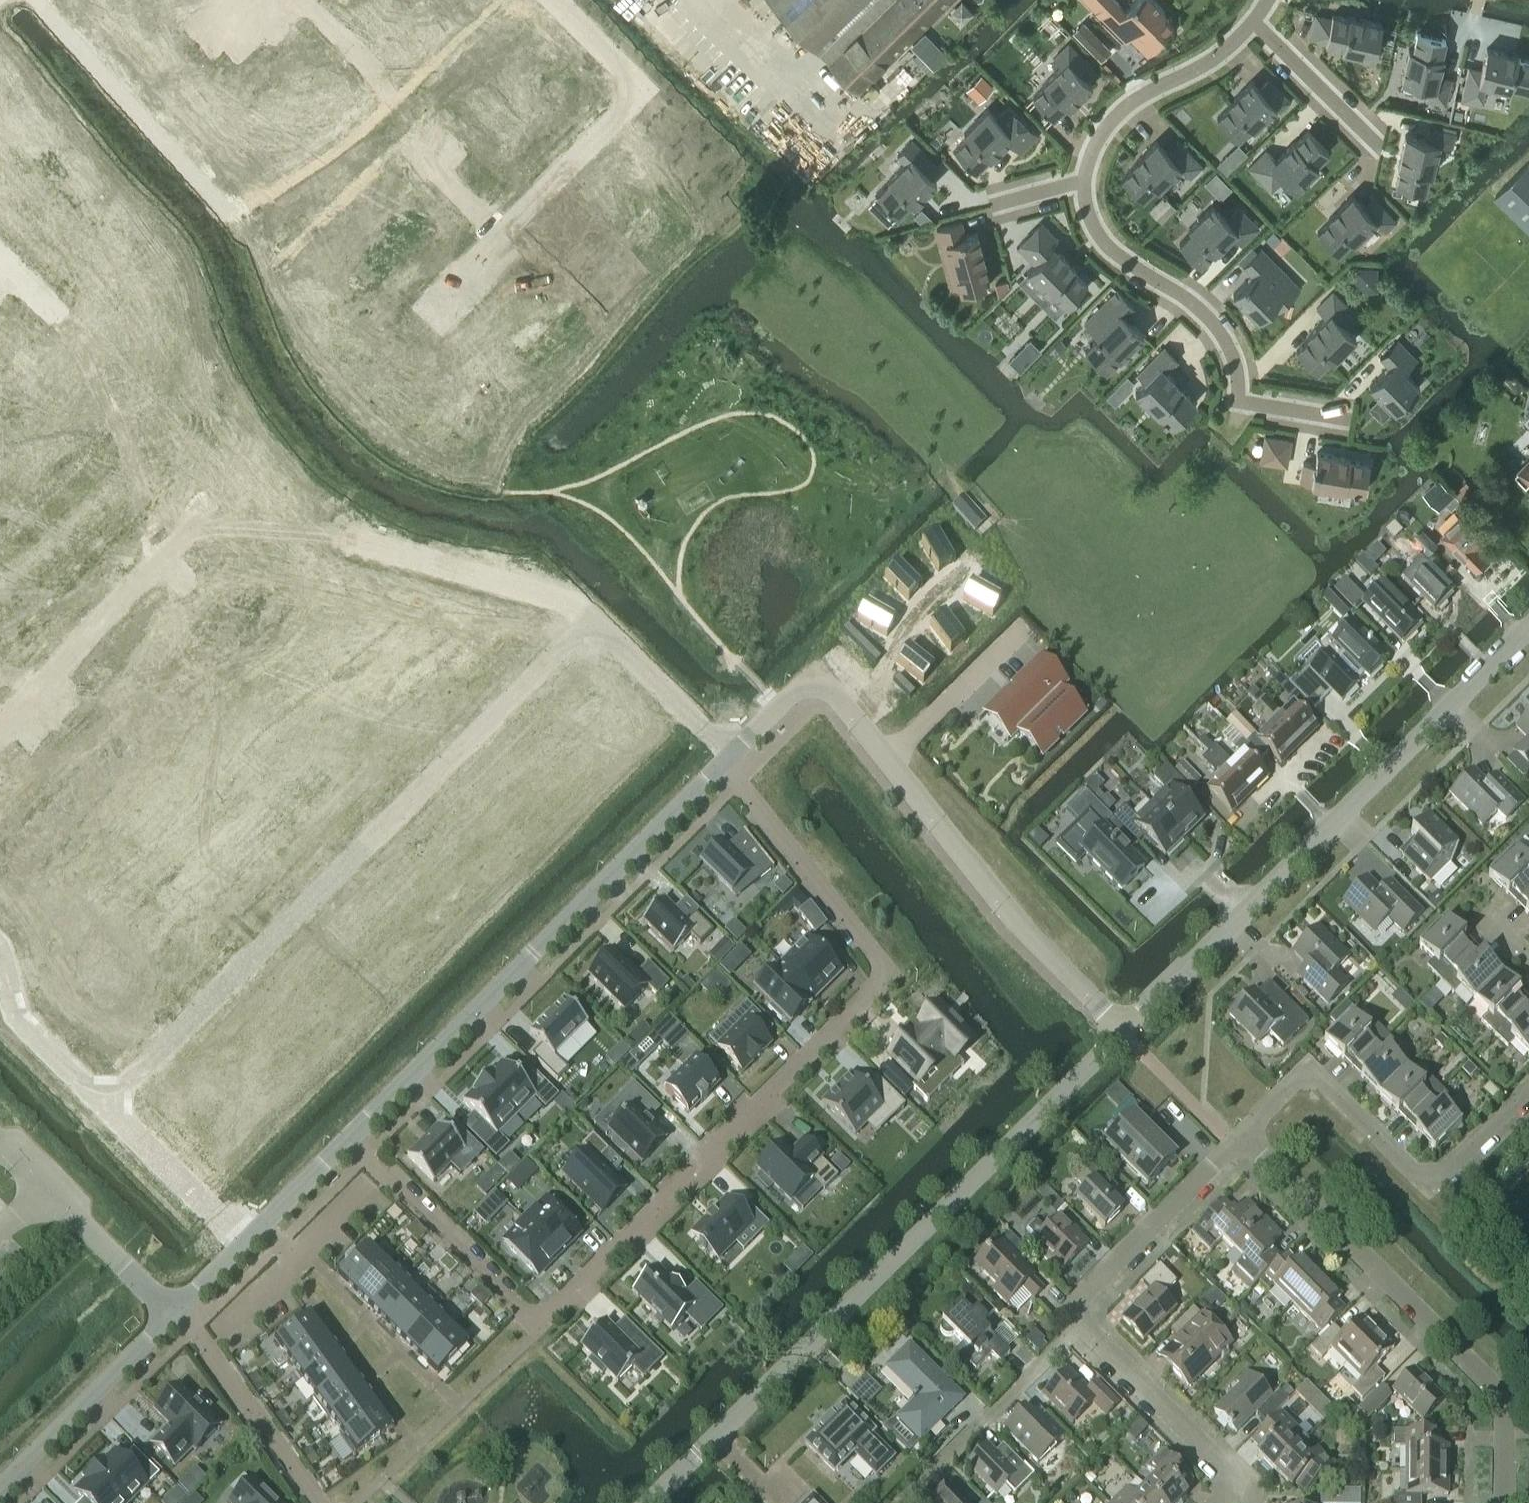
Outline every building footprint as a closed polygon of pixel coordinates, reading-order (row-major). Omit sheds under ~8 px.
[(763,14),(773,4),(769,0),(749,0),(763,14)] [(891,0),(769,0),(773,4),(858,89),(909,38),(881,10),(891,0)] [(909,38),(948,0),(891,0),(881,10),(909,38)] [(1126,42),(1138,30),(1143,35),(1144,33),(1156,46),(1176,28),(1163,14),(1166,11),(1156,2),(1157,1),(1156,0),(1134,0),(1125,9),(1116,0),(1085,0),(1126,42)] [(1316,13),(1310,39),(1325,42),(1325,43),(1343,47),(1342,51),(1374,58),(1382,24),(1350,16),(1350,18),(1332,14),(1331,17),(1316,13)] [(1084,23),(1075,32),(1100,58),(1109,49),(1084,23)] [(1410,48),(1403,80),(1430,86),(1427,98),(1447,103),(1453,78),(1441,75),(1445,56),(1443,56),(1447,39),(1419,32),(1415,49),(1410,48)] [(1049,81),(1033,96),(1042,105),(1040,107),(1043,110),(1045,108),(1054,117),(1067,105),(1069,107),(1084,93),(1093,84),(1087,79),(1096,70),(1068,43),(1054,57),(1061,65),(1058,69),(1047,80),(1049,81)] [(1461,100),(1481,105),(1486,84),(1510,90),(1511,86),(1528,90),(1528,60),(1518,58),(1519,56),(1487,48),(1482,70),(1469,67),(1461,100)] [(982,97),(993,86),(982,74),(971,86),(982,97)] [(1269,79),(1260,89),(1252,81),(1229,103),(1230,105),(1217,118),(1238,138),(1251,126),(1253,129),(1276,107),(1280,111),(1290,101),(1269,79)] [(1039,136),(1008,105),(997,117),(988,108),(964,132),(967,135),(954,148),(976,169),(988,156),(990,158),(1008,140),(1022,153),(1039,136)] [(1400,166),(1396,184),(1424,191),(1428,173),(1433,174),(1440,144),(1453,147),(1456,133),(1455,133),(1456,128),(1439,124),(1438,129),(1430,127),(1427,139),(1405,134),(1398,166),(1400,166)] [(1329,151),(1308,130),(1295,143),(1294,142),(1276,159),(1266,150),(1248,167),(1271,191),(1284,178),(1295,190),(1319,167),(1316,164),(1329,151)] [(889,206),(898,214),(911,202),(914,205),(937,181),(931,176),(940,167),(912,140),(897,155),(905,163),(888,180),(889,182),(877,194),(886,202),(884,204),(888,207),(889,206)] [(1202,165),(1178,141),(1167,152),(1157,141),(1133,164),(1135,165),(1122,178),(1143,199),(1155,186),(1158,189),(1181,167),(1190,177),(1202,165)] [(1496,194),(1528,226),(1528,161),(1496,194)] [(1216,172),(1205,182),(1220,198),(1231,188),(1216,172)] [(638,194),(613,220),(648,255),(654,249),(659,254),(667,248),(663,244),(676,231),(638,194)] [(1330,219),(1317,231),(1338,252),(1351,240),(1354,243),(1376,221),(1386,231),(1396,220),(1372,196),(1363,205),(1352,194),(1329,217),(1330,219)] [(1176,208),(1165,196),(1151,209),(1163,221),(1176,208)] [(1179,243),(1200,264),(1213,251),(1214,252),(1232,235),(1242,245),(1259,227),(1239,207),(1227,219),(1213,204),(1189,227),(1192,230),(1179,243)] [(934,220),(921,208),(914,215),(922,223),(934,220)] [(966,235),(962,220),(935,227),(951,288),(959,286),(960,292),(990,284),(984,263),(986,263),(978,232),(966,235)] [(1062,242),(1041,221),(1016,247),(1033,264),(1026,271),(1049,295),(1052,292),(1066,306),(1087,285),(1074,271),(1077,268),(1056,247),(1062,242)] [(48,246),(35,260),(42,268),(56,254),(48,246)] [(1289,277),(1261,248),(1243,265),(1252,275),(1233,294),(1258,319),(1273,304),(1283,295),(1277,289),(1289,277)] [(1007,280),(995,283),(998,296),(1009,286),(1007,280)] [(1103,329),(1096,336),(1097,337),(1085,349),(1106,370),(1118,357),(1119,358),(1143,334),(1126,317),(1135,307),(1117,289),(1090,317),(1103,329)] [(1296,350),(1317,370),(1330,358),(1333,360),(1356,337),(1347,329),(1359,317),(1333,291),(1316,308),(1326,317),(1308,335),(1309,337),(1296,350)] [(371,334),(363,342),(377,357),(386,348),(371,334)] [(1060,338),(1054,345),(1060,352),(1067,345),(1060,338)] [(1030,339),(1009,360),(1020,370),(1041,350),(1030,339)] [(1417,359),(1398,339),(1380,357),(1389,366),(1370,385),(1395,410),(1419,386),(1405,371),(1417,359)] [(1184,388),(1166,370),(1177,359),(1165,347),(1137,374),(1144,382),(1135,391),(1158,414),(1159,413),(1164,417),(1162,419),(1165,422),(1167,420),(1172,426),(1196,402),(1183,390),(1184,388)] [(494,354),(468,379),(505,417),(531,391),(494,354)] [(1127,375),(1118,385),(1127,393),(1132,388),(1130,385),(1133,382),(1127,375)] [(0,396),(0,435),(10,425),(16,431),(42,405),(17,380),(0,396)] [(1263,434),(1260,453),(1287,458),(1290,438),(1263,434)] [(105,446),(85,466),(115,496),(135,476),(131,472),(147,456),(130,439),(114,455),(105,446)] [(1363,492),(1369,461),(1350,457),(1350,456),(1317,450),(1315,463),(1302,461),(1299,480),(1312,483),(1311,484),(1344,490),(1344,489),(1363,492)] [(1517,472),(1528,484),(1528,483),(1528,460),(1517,472)] [(1454,493),(1455,491),(1440,477),(1424,492),(1441,509),(1447,503),(1452,509),(1461,500),(1454,493)] [(1454,493),(1461,500),(1463,499),(1471,507),(1482,496),(1467,480),(1455,491),(1454,493)] [(963,498),(951,508),(974,533),(985,522),(963,498)] [(1492,543),(1463,514),(1444,532),(1478,567),(1480,565),(1483,565),(1488,559),(1489,556),(1491,554),(1486,549),(1492,543)] [(1394,523),(1385,531),(1393,540),(1402,531),(1394,523)] [(922,543),(921,544),(938,573),(940,572),(939,571),(953,562),(954,564),(955,563),(938,534),(936,534),(937,536),(923,544),(922,543)] [(1377,544),(1365,556),(1374,565),(1386,553),(1377,544)] [(1439,578),(1421,560),(1426,555),(1420,548),(1404,564),(1411,570),(1410,571),(1418,580),(1412,587),(1434,609),(1435,609),(1438,612),(1447,602),(1444,599),(1451,593),(1438,579),(1439,578)] [(885,577),(884,578),(908,602),(909,601),(908,600),(920,588),(921,589),(922,588),(898,564),(897,565),(898,566),(886,578),(885,577)] [(227,572),(217,581),(225,590),(235,580),(227,572)] [(1332,590),(1331,590),(1352,611),(1352,610),(1364,599),(1345,580),(1333,591),(1332,590)] [(217,581),(207,591),(215,599),(225,590),(217,581)] [(1411,606),(1386,581),(1370,597),(1362,604),(1379,619),(1403,644),(1415,633),(1413,631),(1418,625),(1405,612),(1411,606)] [(242,605),(241,606),(271,637),(284,625),(285,626),(287,625),(288,626),(302,613),(288,600),(286,602),(268,583),(244,607),(242,605)] [(964,599),(963,600),(992,617),(993,615),(992,615),(1000,600),(1001,601),(1002,600),(972,583),(971,585),(973,586),(965,600),(964,599)] [(1331,590),(1322,600),(1342,620),(1345,617),(1352,611),(1331,590)] [(858,620),(857,621),(887,637),(887,636),(886,635),(894,621),(895,622),(896,620),(866,604),(865,605),(867,606),(859,620),(858,620)] [(241,606),(215,632),(243,662),(269,636),(271,638),(271,637),(241,606)] [(931,625),(930,626),(950,653),(951,652),(951,651),(963,641),(964,642),(966,641),(945,614),(944,615),(945,616),(932,626),(931,625)] [(141,615),(133,623),(144,635),(152,626),(141,615)] [(1295,676),(1287,683),(1288,685),(1296,692),(1311,708),(1313,709),(1320,702),(1323,699),(1330,692),(1340,702),(1342,700),(1350,692),(1357,685),(1355,684),(1365,674),(1369,678),(1381,666),(1379,664),(1384,659),(1371,646),(1372,645),(1354,626),(1351,623),(1345,617),(1342,620),(1341,621),(1347,627),(1345,629),(1343,627),(1340,627),(1336,631),(1336,634),(1338,636),(1333,641),(1329,638),(1319,647),(1313,641),(1292,661),(1301,670),(1295,676)] [(845,628),(842,631),(875,665),(879,661),(881,659),(847,626),(845,628)] [(185,639),(158,665),(196,704),(223,678),(185,639)] [(897,662),(896,663),(923,684),(924,682),(923,682),(933,669),(934,670),(935,669),(908,648),(907,649),(909,650),(899,662),(897,662)] [(978,720),(979,721),(990,710),(1013,734),(1006,741),(1007,742),(1017,732),(1040,756),(1036,760),(1038,761),(1088,711),(1087,710),(1083,714),(1060,691),(1067,683),(1066,682),(1065,683),(1042,660),(1047,654),(1046,653),(978,720)] [(896,678),(893,682),(910,699),(913,695),(915,693),(898,676),(896,678)] [(1254,689),(1247,695),(1258,706),(1296,744),(1302,739),(1305,741),(1316,730),(1303,716),(1311,708),(1296,692),(1290,698),(1287,701),(1292,706),(1281,717),(1264,700),(1254,689)] [(1094,707),(1101,713),(1107,707),(1101,701),(1094,707)] [(1255,734),(1246,743),(1262,759),(1269,752),(1281,764),(1293,753),(1290,750),(1296,744),(1258,706),(1252,712),(1263,723),(1269,729),(1259,738),(1255,734)] [(83,713),(77,720),(86,729),(92,722),(83,713)] [(1226,723),(1229,726),(1229,725),(1231,728),(1244,741),(1243,741),(1245,743),(1246,743),(1255,734),(1235,714),(1226,723)] [(1514,753),(1528,767),(1528,716),(1517,728),(1528,739),(1514,753)] [(77,720),(71,726),(80,735),(86,729),(77,720)] [(1231,728),(1221,737),(1234,750),(1235,749),(1243,741),(1244,741),(1231,728)] [(1204,737),(1198,742),(1201,745),(1209,754),(1246,793),(1252,787),(1255,790),(1267,778),(1254,766),(1262,759),(1246,743),(1245,743),(1243,741),(1235,749),(1242,756),(1232,766),(1226,760),(1215,748),(1206,739),(1206,740),(1204,737)] [(57,740),(51,746),(60,754),(66,748),(57,740)] [(45,752),(38,758),(47,767),(54,761),(45,752)] [(1209,754),(1202,760),(1214,772),(1216,769),(1222,775),(1208,789),(1232,813),(1244,801),(1241,798),(1246,793),(1209,754)] [(38,758),(32,765),(41,773),(47,767),(38,758)] [(368,763),(362,769),(371,778),(378,772),(368,763)] [(1183,763),(1174,772),(1191,789),(1200,780),(1183,763)] [(1166,765),(1153,778),(1167,792),(1153,806),(1184,838),(1202,819),(1182,799),(1191,791),(1166,765)] [(362,769),(356,775),(366,784),(371,778),(362,769)] [(1451,794),(1482,826),(1497,812),(1505,820),(1523,802),(1496,775),(1486,784),(1474,772),(1451,794)] [(350,782),(344,788),(353,797),(359,791),(350,782)] [(1084,792),(1066,810),(1079,822),(1067,833),(1082,848),(1080,850),(1121,891),(1144,868),(1128,853),(1137,844),(1112,819),(1111,819),(1084,792)] [(1107,797),(1098,805),(1106,813),(1114,805),(1107,797)] [(330,802),(324,808),(333,817),(339,811),(330,802)] [(1125,806),(1112,819),(1137,844),(1145,836),(1165,856),(1184,838),(1153,806),(1139,820),(1125,806)] [(324,808),(317,814),(326,823),(333,817),(324,808)] [(1424,878),(1430,884),(1451,863),(1458,845),(1457,845),(1429,817),(1410,835),(1418,842),(1402,857),(1424,878)] [(743,833),(744,833),(748,839),(731,854),(725,848),(720,843),(702,862),(714,874),(718,877),(732,891),(747,875),(754,884),(772,869),(773,869),(774,868),(744,832),(743,833)] [(1528,891),(1528,863),(1515,849),(1488,876),(1501,889),(1504,886),(1519,901),(1528,891)] [(381,853),(373,860),(383,870),(390,863),(381,853)] [(373,860),(366,867),(376,877),(383,870),(373,860)] [(783,879),(774,887),(783,896),(791,887),(783,879)] [(1366,879),(1344,902),(1374,932),(1388,918),(1403,933),(1421,914),(1390,883),(1380,893),(1366,879)] [(1437,890),(1426,901),(1434,909),(1445,898),(1437,890)] [(1519,901),(1528,911),(1528,891),(1519,901)] [(687,923),(664,900),(643,921),(674,952),(690,936),(700,945),(713,932),(696,915),(687,923)] [(826,925),(810,905),(799,913),(815,933),(826,925)] [(1440,980),(1471,950),(1455,934),(1459,931),(1446,918),(1419,945),(1434,960),(1426,967),(1440,980)] [(1317,928),(1294,951),(1308,965),(1298,975),(1328,1004),(1346,986),(1333,973),(1348,959),(1317,928)] [(781,965),(813,996),(821,989),(823,991),(841,973),(832,964),(836,961),(825,950),(821,953),(807,939),(781,965)] [(1474,1001),(1501,974),(1489,962),(1486,965),(1471,950),(1440,980),(1453,994),(1460,987),(1474,1001)] [(625,1011),(648,987),(657,995),(668,984),(648,964),(638,974),(614,951),(589,975),(625,1011)] [(784,1018),(790,1024),(808,1006),(806,1004),(813,996),(781,965),(756,990),(771,1005),(768,1008),(781,1022),(784,1018)] [(717,972),(709,979),(717,987),(725,980),(717,972)] [(1494,1035),(1525,1004),(1510,989),(1513,986),(1501,974),(1474,1001),(1488,1014),(1481,1022),(1494,1035)] [(686,978),(680,984),(689,994),(695,987),(686,978)] [(1308,1022),(1269,983),(1264,988),(1258,992),(1254,989),(1239,1006),(1230,1015),(1259,1043),(1269,1033),(1283,1047),(1308,1022)] [(1299,987),(1295,991),(1303,999),(1307,995),(1299,987)] [(1295,992),(1291,996),(1298,1003),(1302,999),(1295,992)] [(1437,1005),(1427,995),(1418,1004),(1428,1014),(1437,1005)] [(551,1014),(551,1013),(550,1014),(551,1015),(545,1021),(544,1020),(544,1021),(544,1022),(531,1034),(530,1033),(530,1034),(542,1046),(532,1056),(557,1081),(567,1071),(553,1057),(586,1024),(587,1025),(588,1024),(564,1000),(563,1000),(564,1001),(552,1013),(551,1014)] [(1347,1000),(1330,1017),(1335,1023),(1352,1006),(1347,1000)] [(718,1049),(742,1072),(770,1044),(765,1038),(773,1030),(746,1003),(731,1019),(739,1027),(718,1049)] [(1494,1035),(1507,1048),(1514,1041),(1528,1056),(1528,1008),(1525,1004),(1494,1035)] [(903,1029),(889,1043),(896,1049),(889,1056),(916,1083),(912,1087),(913,1088),(927,1102),(952,1077),(944,1069),(956,1058),(974,1040),(940,1006),(921,1024),(910,1036),(903,1029)] [(1355,1065),(1386,1034),(1373,1021),(1366,1028),(1351,1013),(1324,1040),(1337,1053),(1340,1050),(1355,1065)] [(688,1035),(669,1016),(652,1032),(672,1052),(688,1035)] [(644,1025),(627,1042),(635,1050),(652,1033),(644,1025)] [(1379,1095),(1406,1068),(1392,1055),(1399,1048),(1386,1034),(1355,1065),(1370,1080),(1367,1083),(1379,1095)] [(1440,1036),(1434,1042),(1441,1050),(1448,1043),(1440,1036)] [(623,1046),(618,1052),(625,1059),(629,1055),(631,1054),(623,1046)] [(625,1059),(621,1064),(631,1073),(639,1065),(629,1055),(625,1059)] [(694,1061),(665,1091),(687,1114),(699,1102),(701,1104),(708,1097),(706,1095),(717,1084),(694,1061)] [(533,1072),(522,1083),(502,1063),(492,1073),(482,1082),(517,1117),(536,1098),(546,1108),(557,1096),(533,1072)] [(1476,1071),(1468,1063),(1461,1070),(1469,1077),(1476,1071)] [(1409,1119),(1440,1089),(1427,1075),(1420,1082),(1406,1068),(1379,1095),(1391,1107),(1394,1104),(1409,1119)] [(851,1075),(823,1103),(825,1105),(855,1135),(883,1107),(893,1118),(905,1107),(875,1077),(863,1088),(851,1075)] [(508,1146),(498,1136),(517,1117),(482,1082),(472,1092),(473,1093),(462,1103),(483,1123),(472,1134),(496,1158),(508,1146)] [(1143,1082),(1136,1089),(1145,1098),(1152,1091),(1143,1082)] [(659,1110),(633,1085),(609,1109),(620,1121),(609,1132),(614,1136),(610,1140),(623,1154),(627,1150),(641,1164),(666,1139),(648,1121),(659,1110)] [(1440,1089),(1409,1119),(1425,1135),(1421,1138),(1434,1151),(1461,1124),(1446,1109),(1454,1102),(1440,1089)] [(564,1096),(554,1106),(567,1118),(573,1112),(576,1109),(564,1096)] [(1153,1118),(1144,1109),(1134,1117),(1132,1115),(1104,1143),(1147,1186),(1175,1158),(1144,1127),(1153,1118)] [(465,1151),(440,1125),(408,1157),(433,1183),(465,1151)] [(582,1146),(587,1151),(563,1175),(602,1213),(626,1188),(599,1161),(609,1151),(592,1135),(582,1146)] [(781,1145),(758,1169),(762,1173),(756,1179),(768,1190),(774,1184),(791,1201),(813,1179),(824,1190),(837,1177),(820,1159),(821,1158),(804,1142),(791,1155),(781,1145)] [(511,1155),(499,1167),(502,1170),(507,1175),(509,1177),(521,1164),(511,1155)] [(830,1163),(841,1174),(849,1166),(838,1155),(830,1163)] [(527,1161),(507,1181),(517,1192),(537,1171),(527,1161)] [(1122,1210),(1110,1198),(1118,1191),(1110,1182),(1090,1163),(1075,1178),(1086,1189),(1076,1200),(1105,1228),(1122,1210)] [(497,1166),(486,1177),(495,1186),(507,1175),(502,1170),(499,1167),(497,1166)] [(1049,1207),(1057,1198),(1046,1186),(1037,1195),(1049,1207)] [(486,1201),(481,1206),(494,1219),(508,1205),(495,1192),(492,1195),(486,1201)] [(546,1200),(525,1222),(559,1256),(580,1234),(546,1200)] [(707,1220),(706,1219),(705,1219),(706,1220),(693,1233),(704,1244),(703,1246),(706,1249),(707,1248),(718,1259),(751,1225),(760,1234),(769,1225),(752,1208),(743,1216),(727,1200),(713,1213),(712,1212),(711,1213),(712,1214),(707,1220)] [(1233,1250),(1264,1219),(1247,1202),(1235,1213),(1223,1201),(1191,1233),(1210,1252),(1223,1240),(1233,1250)] [(990,1231),(997,1224),(998,1223),(987,1214),(980,1222),(990,1231)] [(1087,1244),(1059,1216),(1046,1229),(1037,1220),(1033,1220),(1025,1228),(1025,1231),(1034,1241),(1033,1242),(1062,1270),(1087,1244)] [(1259,1281),(1281,1260),(1269,1247),(1281,1236),(1264,1219),(1233,1250),(1243,1260),(1231,1273),(1249,1291),(1259,1281)] [(525,1222),(504,1243),(538,1277),(559,1256),(525,1222)] [(411,1238),(420,1230),(414,1224),(406,1233),(411,1238)] [(411,1238),(417,1244),(426,1235),(420,1230),(411,1238)] [(1014,1260),(1016,1258),(1000,1242),(977,1265),(999,1287),(994,1292),(1007,1305),(1023,1288),(1033,1298),(1042,1289),(1014,1260)] [(345,1261),(350,1267),(339,1277),(356,1295),(386,1264),(370,1248),(359,1258),(353,1253),(345,1261)] [(803,1249),(798,1255),(807,1263),(812,1258),(803,1249)] [(1281,1260),(1259,1281),(1268,1290),(1273,1285),(1293,1304),(1321,1276),(1301,1256),(1297,1261),(1289,1252),(1281,1260)] [(452,1262),(447,1256),(438,1265),(444,1270),(452,1262)] [(458,1268),(452,1262),(444,1270),(449,1276),(458,1268)] [(386,1264),(356,1295),(371,1311),(402,1280),(386,1264)] [(1160,1265),(1142,1282),(1151,1291),(1122,1320),(1143,1341),(1175,1309),(1162,1296),(1177,1282),(1160,1265)] [(684,1293),(672,1281),(671,1282),(658,1269),(634,1293),(671,1330),(685,1316),(694,1307),(710,1323),(722,1310),(696,1284),(685,1296),(683,1294),(684,1293)] [(1316,1338),(1340,1314),(1345,1309),(1336,1301),(1341,1296),(1321,1276),(1293,1304),(1313,1324),(1308,1330),(1316,1338)] [(418,1296),(402,1280),(371,1311),(387,1327),(418,1296)] [(476,1302),(485,1294),(479,1288),(470,1297),(476,1302)] [(476,1302),(482,1308),(490,1300),(485,1294),(476,1302)] [(387,1327),(403,1344),(438,1308),(437,1308),(434,1311),(418,1296),(387,1327)] [(994,1311),(985,1302),(979,1308),(988,1317),(994,1311)] [(1236,1308),(1242,1315),(1246,1312),(1246,1306),(1242,1302),(1236,1308)] [(942,1322),(943,1323),(942,1323),(941,1325),(941,1327),(941,1329),(941,1331),(942,1332),(943,1334),(945,1335),(947,1336),(949,1336),(951,1335),(953,1335),(954,1334),(964,1343),(953,1354),(964,1365),(968,1362),(976,1370),(992,1355),(1000,1362),(1010,1352),(982,1325),(987,1320),(977,1310),(971,1316),(960,1304),(942,1322)] [(403,1344),(418,1360),(454,1324),(438,1308),(403,1344)] [(311,1316),(276,1341),(290,1361),(325,1336),(311,1316)] [(1188,1386),(1230,1344),(1202,1316),(1160,1358),(1188,1386)] [(1346,1364),(1377,1333),(1362,1317),(1343,1335),(1333,1326),(1310,1349),(1321,1360),(1331,1349),(1346,1364)] [(617,1383),(633,1368),(643,1378),(662,1359),(630,1326),(622,1335),(616,1329),(615,1331),(605,1322),(581,1346),(593,1358),(589,1362),(602,1375),(605,1371),(617,1383)] [(455,1325),(454,1324),(418,1360),(435,1377),(437,1375),(467,1345),(451,1329),(455,1325)] [(913,1332),(904,1324),(898,1330),(907,1338),(913,1332)] [(1035,1350),(1044,1341),(1035,1331),(1025,1341),(1035,1350)] [(1377,1333),(1346,1364),(1361,1379),(1351,1389),(1361,1400),(1384,1377),(1375,1367),(1393,1349),(1377,1333)] [(290,1361),(303,1379),(338,1354),(325,1336),(290,1361)] [(945,1383),(947,1381),(910,1343),(886,1367),(917,1398),(901,1414),(924,1438),(962,1400),(945,1383)] [(351,1372),(338,1354),(303,1379),(316,1397),(312,1399),(313,1400),(351,1372)] [(1422,1421),(1443,1399),(1414,1370),(1392,1392),(1422,1421)] [(261,1371),(256,1375),(261,1382),(266,1378),(261,1371)] [(364,1391),(351,1372),(313,1400),(326,1419),(364,1391)] [(1096,1384),(1087,1393),(1067,1373),(1044,1396),(1072,1424),(1092,1403),(1105,1416),(1117,1405),(1096,1384)] [(1247,1373),(1237,1383),(1240,1386),(1214,1412),(1235,1433),(1255,1413),(1265,1422),(1288,1399),(1281,1392),(1278,1389),(1270,1396),(1247,1373)] [(256,1375),(246,1382),(251,1389),(261,1382),(256,1375)] [(856,1384),(848,1392),(863,1408),(881,1391),(876,1387),(865,1376),(856,1384)] [(251,1389),(256,1395),(265,1388),(261,1382),(251,1389)] [(1321,1395),(1334,1408),(1347,1395),(1334,1383),(1321,1395)] [(180,1386),(155,1410),(171,1426),(152,1445),(174,1467),(181,1460),(193,1448),(196,1451),(220,1426),(206,1412),(211,1407),(199,1395),(194,1401),(180,1386)] [(1367,1420),(1391,1397),(1382,1386),(1357,1410),(1367,1420)] [(1286,1387),(1281,1392),(1288,1399),(1293,1394),(1286,1387)] [(343,1434),(378,1409),(364,1391),(326,1419),(327,1420),(331,1417),(343,1434)] [(1347,1400),(1336,1410),(1345,1419),(1356,1409),(1347,1400)] [(806,1445),(835,1473),(853,1456),(876,1478),(896,1458),(867,1429),(868,1428),(845,1405),(832,1419),(831,1418),(819,1430),(820,1431),(806,1445)] [(353,1456),(392,1429),(378,1409),(343,1434),(339,1437),(353,1456)] [(1065,1435),(1047,1417),(1039,1409),(1031,1417),(1023,1409),(1004,1429),(1037,1463),(1065,1435)] [(273,1419),(278,1426),(287,1419),(283,1412),(273,1419)] [(1273,1472),(1298,1447),(1288,1438),(1297,1429),(1280,1412),(1251,1442),(1260,1451),(1256,1455),(1273,1472)] [(292,1425),(287,1419),(278,1426),(282,1432),(292,1425)] [(1405,1448),(1405,1471),(1448,1471),(1448,1447),(1439,1447),(1439,1432),(1422,1431),(1394,1431),(1394,1448),(1405,1448)] [(1006,1450),(998,1458),(986,1446),(967,1466),(995,1494),(1005,1485),(1014,1495),(1033,1476),(1006,1450)] [(1298,1447),(1273,1472),(1290,1490),(1295,1486),(1304,1495),(1334,1466),(1317,1449),(1309,1458),(1298,1447)] [(314,1456),(310,1449),(300,1456),(305,1462),(314,1456)] [(127,1464),(123,1461),(114,1452),(95,1472),(126,1502),(131,1502),(159,1475),(137,1454),(127,1464)] [(1145,1488),(1160,1502),(1178,1502),(1187,1495),(1183,1491),(1192,1481),(1163,1452),(1146,1469),(1155,1477),(1145,1488)] [(319,1462),(314,1456),(305,1462),(309,1469),(319,1462)] [(1422,1496),(1448,1496),(1448,1471),(1405,1471),(1405,1494),(1394,1494),(1394,1502),(1422,1502),(1422,1496)] [(95,1472),(75,1491),(83,1500),(86,1502),(126,1502),(95,1472)] [(187,1476),(178,1485),(180,1487),(189,1495),(197,1487),(188,1478),(187,1476)] [(253,1479),(229,1502),(277,1502),(253,1479)] [(947,1485),(929,1502),(965,1502),(947,1485)] [(170,1496),(177,1502),(181,1502),(188,1497),(178,1487),(170,1496)] [(1112,1502),(1160,1502),(1145,1488),(1135,1498),(1126,1489),(1112,1502)] [(1321,1490),(1321,1502),(1361,1502),(1361,1490),(1321,1490)]
